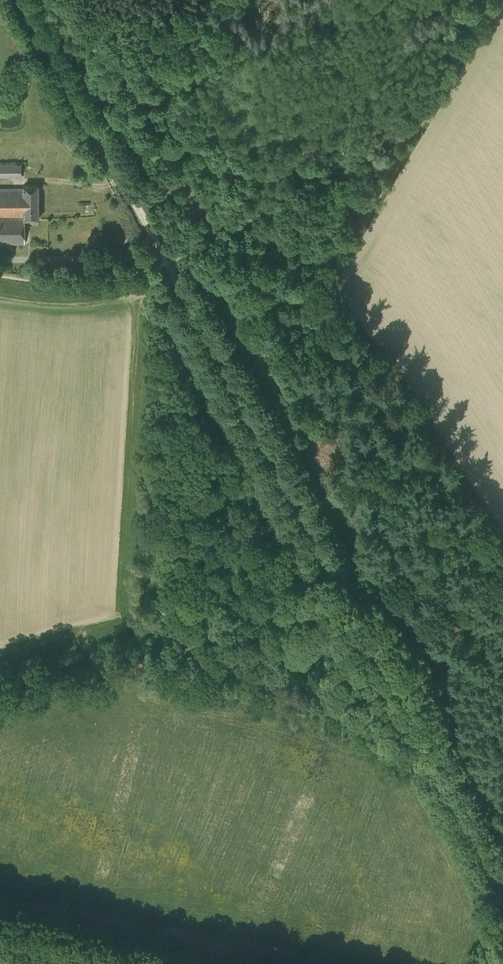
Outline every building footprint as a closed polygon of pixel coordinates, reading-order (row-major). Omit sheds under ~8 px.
[(22,177),(22,163),(0,163),(0,177),(22,177)] [(0,188),(0,243),(24,243),(24,218),(39,218),(38,185),(23,185),(23,188),(0,188)]
